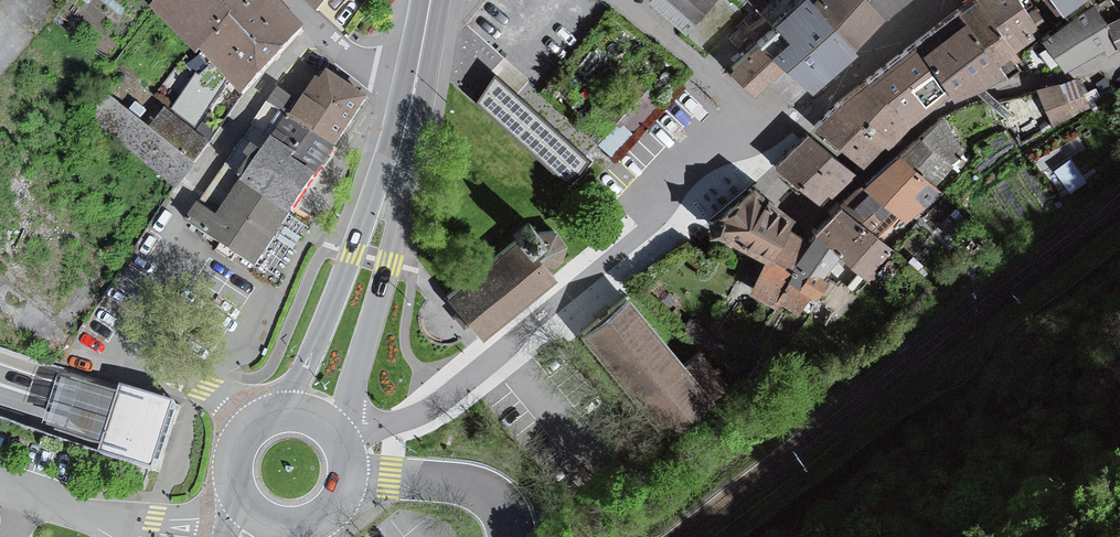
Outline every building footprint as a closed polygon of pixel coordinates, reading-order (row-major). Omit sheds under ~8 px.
[(277,0),(161,0),(150,12),(196,58),(199,55),(231,86),(241,99),(305,30),(277,0)] [(319,8),(327,0),(310,0),(319,8)] [(652,1),(686,32),(715,0),(653,0),(652,1)] [(758,44),(782,67),(806,86),(809,89),(824,76),(854,51),(851,48),(813,3),(811,0),(801,0),(758,44)] [(813,3),(851,48),(856,43),(886,16),(872,0),(816,0),(813,3)] [(886,16),(901,4),(907,0),(872,0),(886,16)] [(1018,57),(1015,51),(998,24),(981,0),(974,0),(962,8),(958,11),(995,66),(1007,57),(1009,63),(1018,57)] [(998,24),(1015,51),(1035,36),(1032,33),(1036,30),(1034,28),(1044,21),(1034,9),(1026,14),(1018,2),(1017,0),(981,0),(998,24)] [(1081,0),(1051,0),(1061,15),(1081,0)] [(1095,8),(1106,23),(1119,16),(1119,13),(1110,0),(1103,0),(1100,2),(1095,8)] [(1102,49),(1106,56),(1118,50),(1106,23),(1095,8),(1069,24),(1044,40),(1064,69),(1081,60),(1102,49)] [(912,44),(932,71),(947,95),(951,100),(963,94),(978,87),(1002,76),(995,66),(958,11),(957,10),(936,26),(912,44)] [(1106,23),(1118,50),(1119,53),(1119,16),(1106,23)] [(731,72),(753,92),(767,80),(782,67),(758,44),(731,72)] [(906,49),(881,68),(867,80),(906,124),(947,95),(932,71),(912,44),(906,49)] [(790,103),(806,86),(782,67),(767,80),(790,103)] [(277,88),(266,105),(335,153),(366,101),(322,71),(300,106),(277,88)] [(176,109),(199,123),(221,87),(198,73),(176,109)] [(486,89),(476,101),(563,178),(570,184),(591,160),(585,155),(583,157),(497,80),(487,91),(486,89)] [(863,84),(839,105),(882,145),(906,124),(867,80),(863,84)] [(1054,124),(1087,106),(1075,81),(1039,92),(1054,124)] [(658,104),(635,82),(606,112),(612,118),(629,134),(658,104)] [(994,103),(1017,139),(1054,124),(1039,92),(1026,95),(994,103)] [(109,97),(90,120),(177,191),(209,145),(165,110),(149,130),(109,97)] [(217,173),(291,219),(335,153),(266,105),(217,173)] [(818,127),(862,167),(882,145),(839,105),(818,127)] [(612,118),(592,138),(610,155),(629,134),(612,118)] [(942,118),(900,153),(933,186),(962,154),(942,118)] [(807,134),(778,166),(797,183),(822,206),(842,184),(851,174),(807,134)] [(1078,151),(1051,171),(1069,196),(1096,176),(1078,151)] [(939,192),(933,186),(900,153),(870,181),(864,187),(896,218),(905,227),(939,192)] [(183,222),(256,271),(291,219),(217,173),(183,222)] [(876,239),(896,218),(864,187),(860,183),(840,204),(876,239)] [(793,217),(752,186),(749,189),(730,211),(716,227),(713,230),(725,237),(742,247),(766,261),(766,262),(769,258),(787,227),(790,222),(793,217)] [(893,254),(876,239),(840,204),(813,233),(837,254),(866,282),(893,254)] [(555,230),(537,230),(528,220),(510,237),(512,239),(445,296),(444,297),(462,317),(481,339),(543,286),(552,278),(546,271),(558,261),(565,243),(555,230)] [(791,268),(808,240),(787,227),(769,258),(766,262),(766,261),(758,275),(748,291),(771,305),(773,300),(797,314),(802,304),(808,294),(785,281),(792,269),(791,268)] [(837,254),(813,233),(808,240),(791,268),(792,269),(785,281),(808,294),(816,299),(826,281),(823,279),(837,254)] [(627,300),(589,332),(669,429),(725,383),(701,354),(684,368),(627,300)] [(181,411),(120,392),(109,421),(100,456),(161,475),(181,411)]
